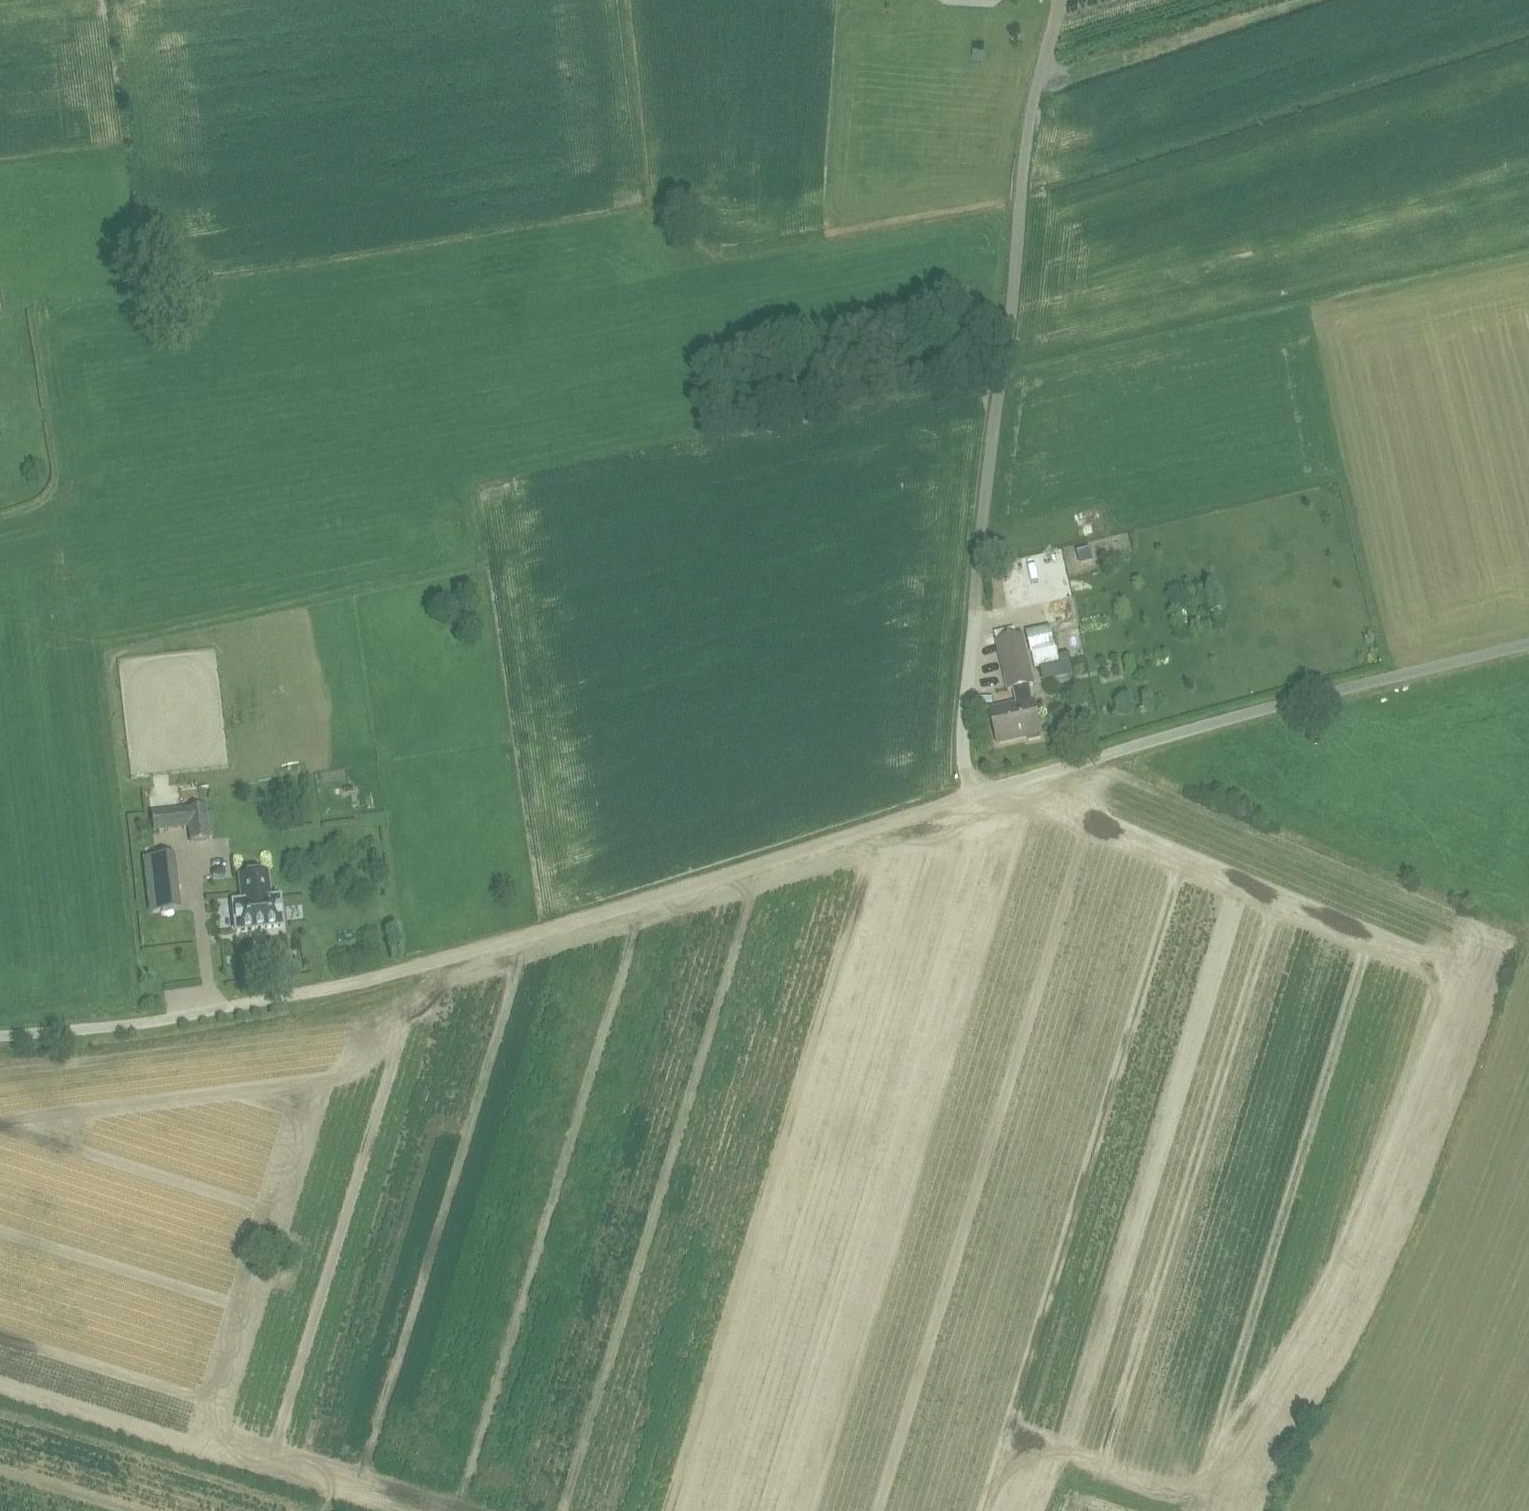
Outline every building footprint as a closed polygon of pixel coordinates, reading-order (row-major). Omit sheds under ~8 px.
[(1058,550),(1004,562),(1010,588),(1065,575),(1058,550)] [(1081,564),(1093,561),(1090,550),(1078,553),(1081,564)] [(1051,627),(1026,632),(1031,654),(1032,654),(1035,668),(1060,663),(1057,647),(1055,648),(1051,627)] [(1013,689),(1016,703),(1033,700),(1030,685),(1034,684),(1022,634),(997,640),(1008,691),(1013,689)] [(1041,735),(1033,700),(1016,703),(990,709),(998,744),(1041,735)] [(214,833),(211,812),(207,813),(206,806),(151,812),(153,832),(189,828),(190,841),(210,839),(209,833),(214,833)] [(170,871),(146,874),(147,885),(171,883),(170,871)] [(236,932),(282,926),(279,898),(269,899),(266,872),(240,875),(243,902),(233,903),(236,932)] [(227,891),(214,891),(214,924),(227,924),(227,891)] [(161,895),(162,911),(174,909),(172,894),(161,895)]
